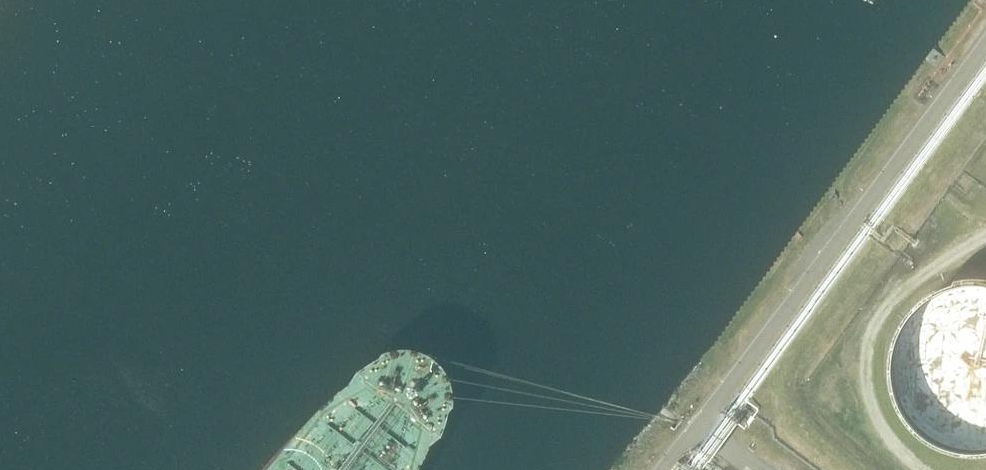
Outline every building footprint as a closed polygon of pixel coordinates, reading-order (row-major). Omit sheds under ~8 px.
[(981,280),(976,280),(969,281),(965,282),(960,283),(956,284),(951,285),(947,287),(943,289),(939,291),(935,293),(931,296),(927,299),(924,302),(920,305),(917,308),(914,312),(911,315),(909,319),(906,323),(904,327),(902,331),(900,336),(899,340),(898,344),(897,349),(896,354),(896,356),(895,360),(895,367),(896,372),(896,374),(896,377),(897,381),(898,386),(899,388),(900,392),(901,394),(903,399),(905,403),(906,405),(908,409),(909,411),(912,415),(916,420),(918,422),(921,425),(926,429),(932,434),(936,436),(940,438),(946,441),(952,444),(959,446),(966,447),(973,448),(977,448),(982,448),(985,448),(985,281),(981,280)]
